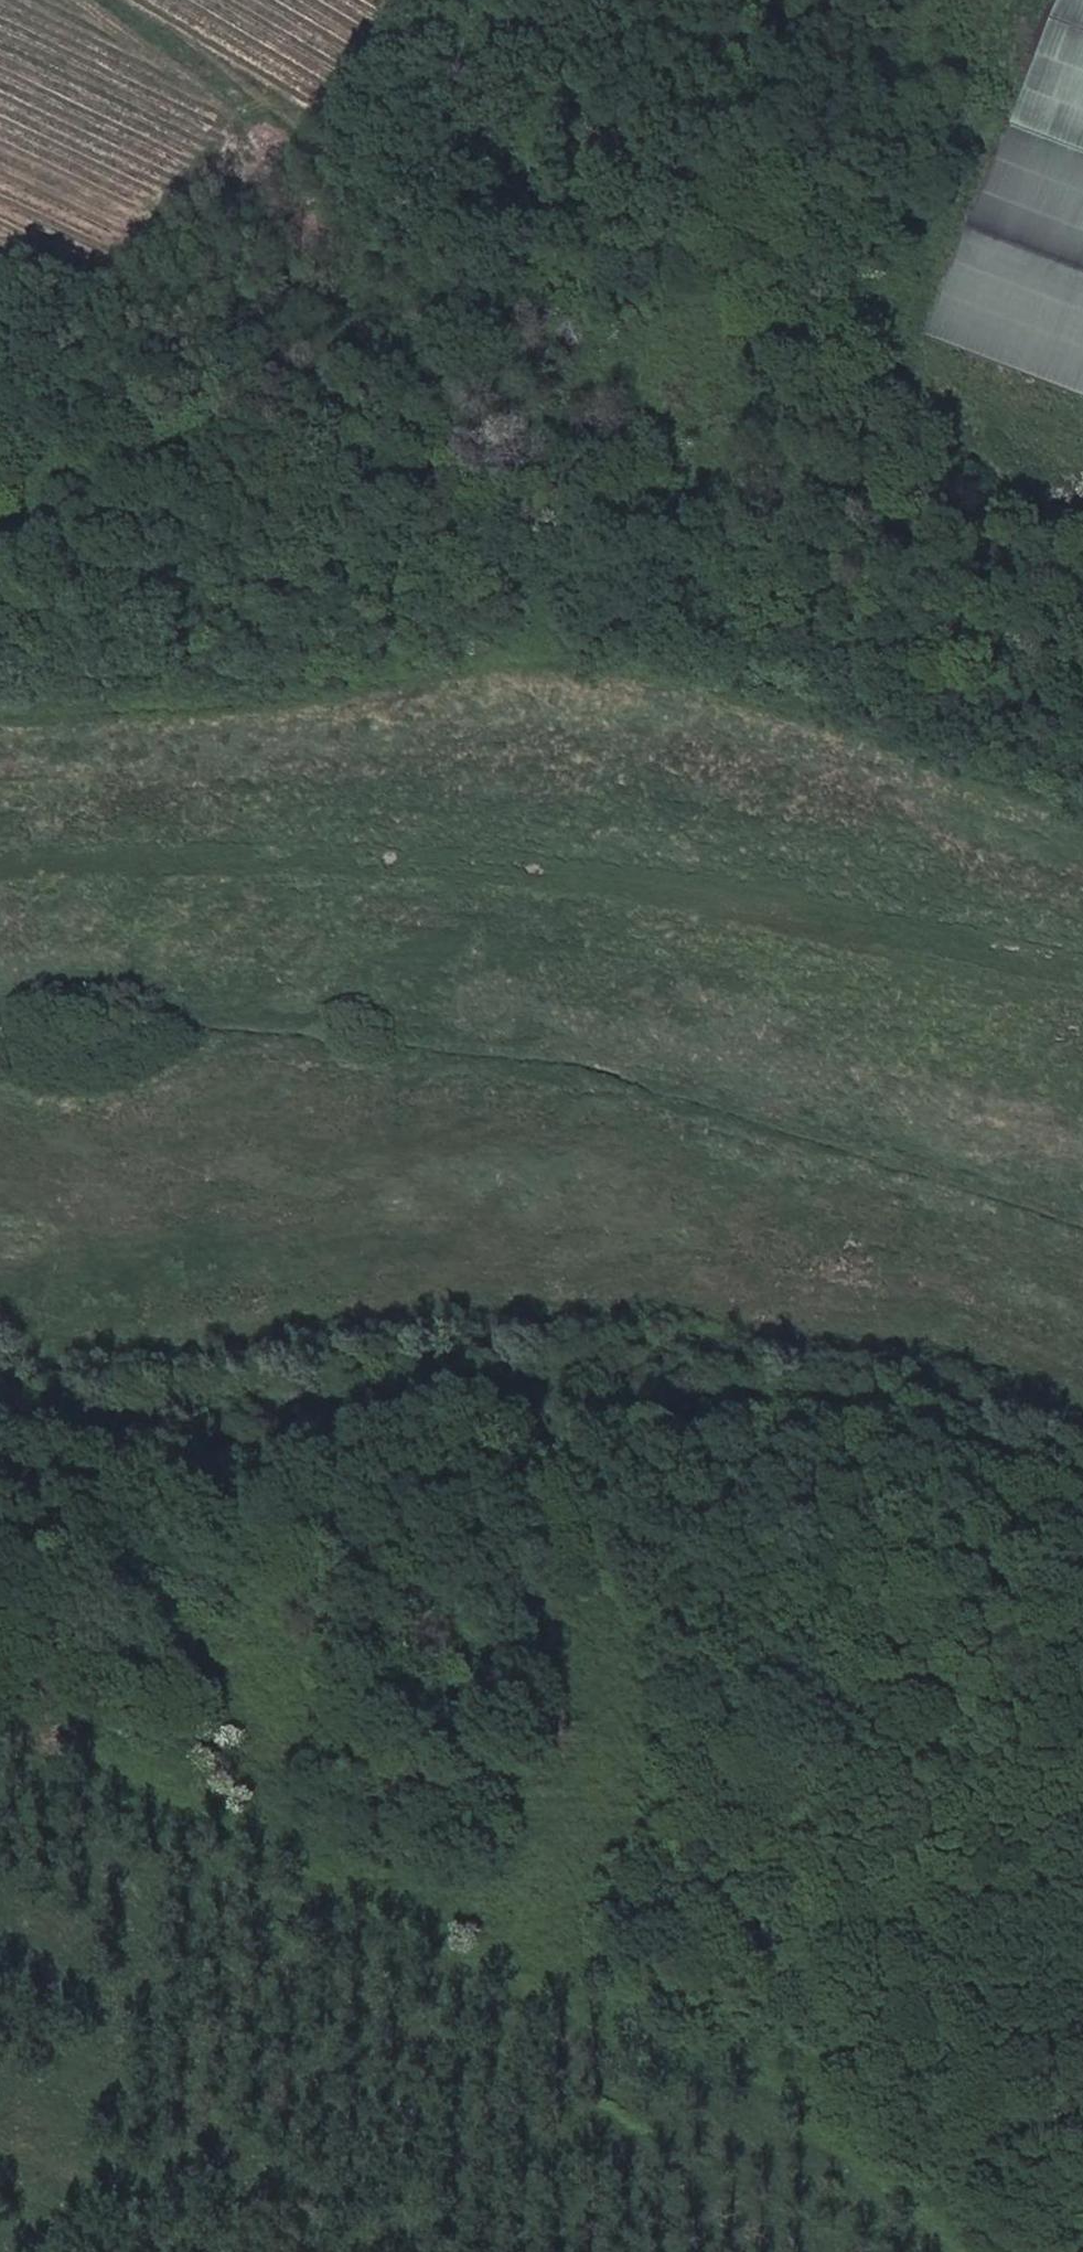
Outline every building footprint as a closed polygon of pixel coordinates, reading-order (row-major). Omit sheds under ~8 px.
[(945,343),(992,361),(1082,395),(1082,0),(1076,0),(945,343)]
